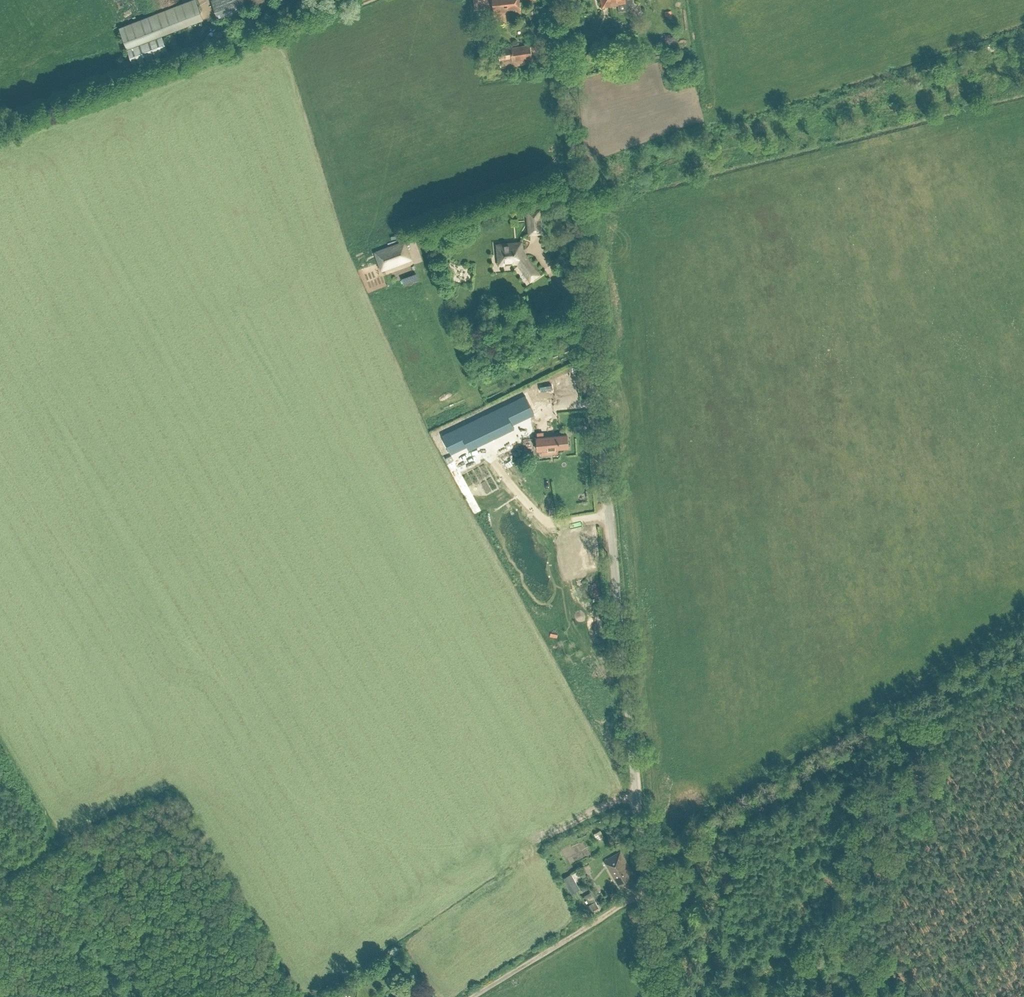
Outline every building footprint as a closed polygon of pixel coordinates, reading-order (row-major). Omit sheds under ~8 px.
[(196,0),(192,0),(119,28),(135,70),(170,57),(162,36),(204,20),(196,0)] [(219,18),(267,0),(212,0),(219,18)] [(474,10),(493,7),(495,22),(509,20),(508,15),(521,13),(519,1),(524,0),(473,0),(474,10)] [(601,8),(618,5),(619,12),(628,11),(634,2),(634,0),(600,0),(601,8)] [(499,61),(512,59),(512,61),(532,58),(529,44),(518,45),(518,43),(511,43),(511,46),(498,49),(498,54),(499,61)] [(526,210),(527,235),(543,234),(540,208),(526,210)] [(411,259),(404,241),(374,252),(381,270),(411,259)] [(499,263),(517,262),(530,280),(538,273),(522,252),(521,242),(497,244),(499,263)] [(467,445),(469,449),(514,427),(513,424),(534,413),(525,395),(442,435),(451,453),(467,445)] [(536,437),(538,450),(568,447),(567,434),(544,436),(543,431),(537,432),(537,437),(536,437)] [(594,833),(599,841),(605,838),(600,829),(594,833)] [(619,850),(604,860),(618,884),(634,874),(619,850)] [(572,894),(577,891),(580,889),(571,873),(568,875),(562,878),(572,894)] [(588,902),(593,912),(600,908),(590,891),(581,896),(585,903),(588,902)]
